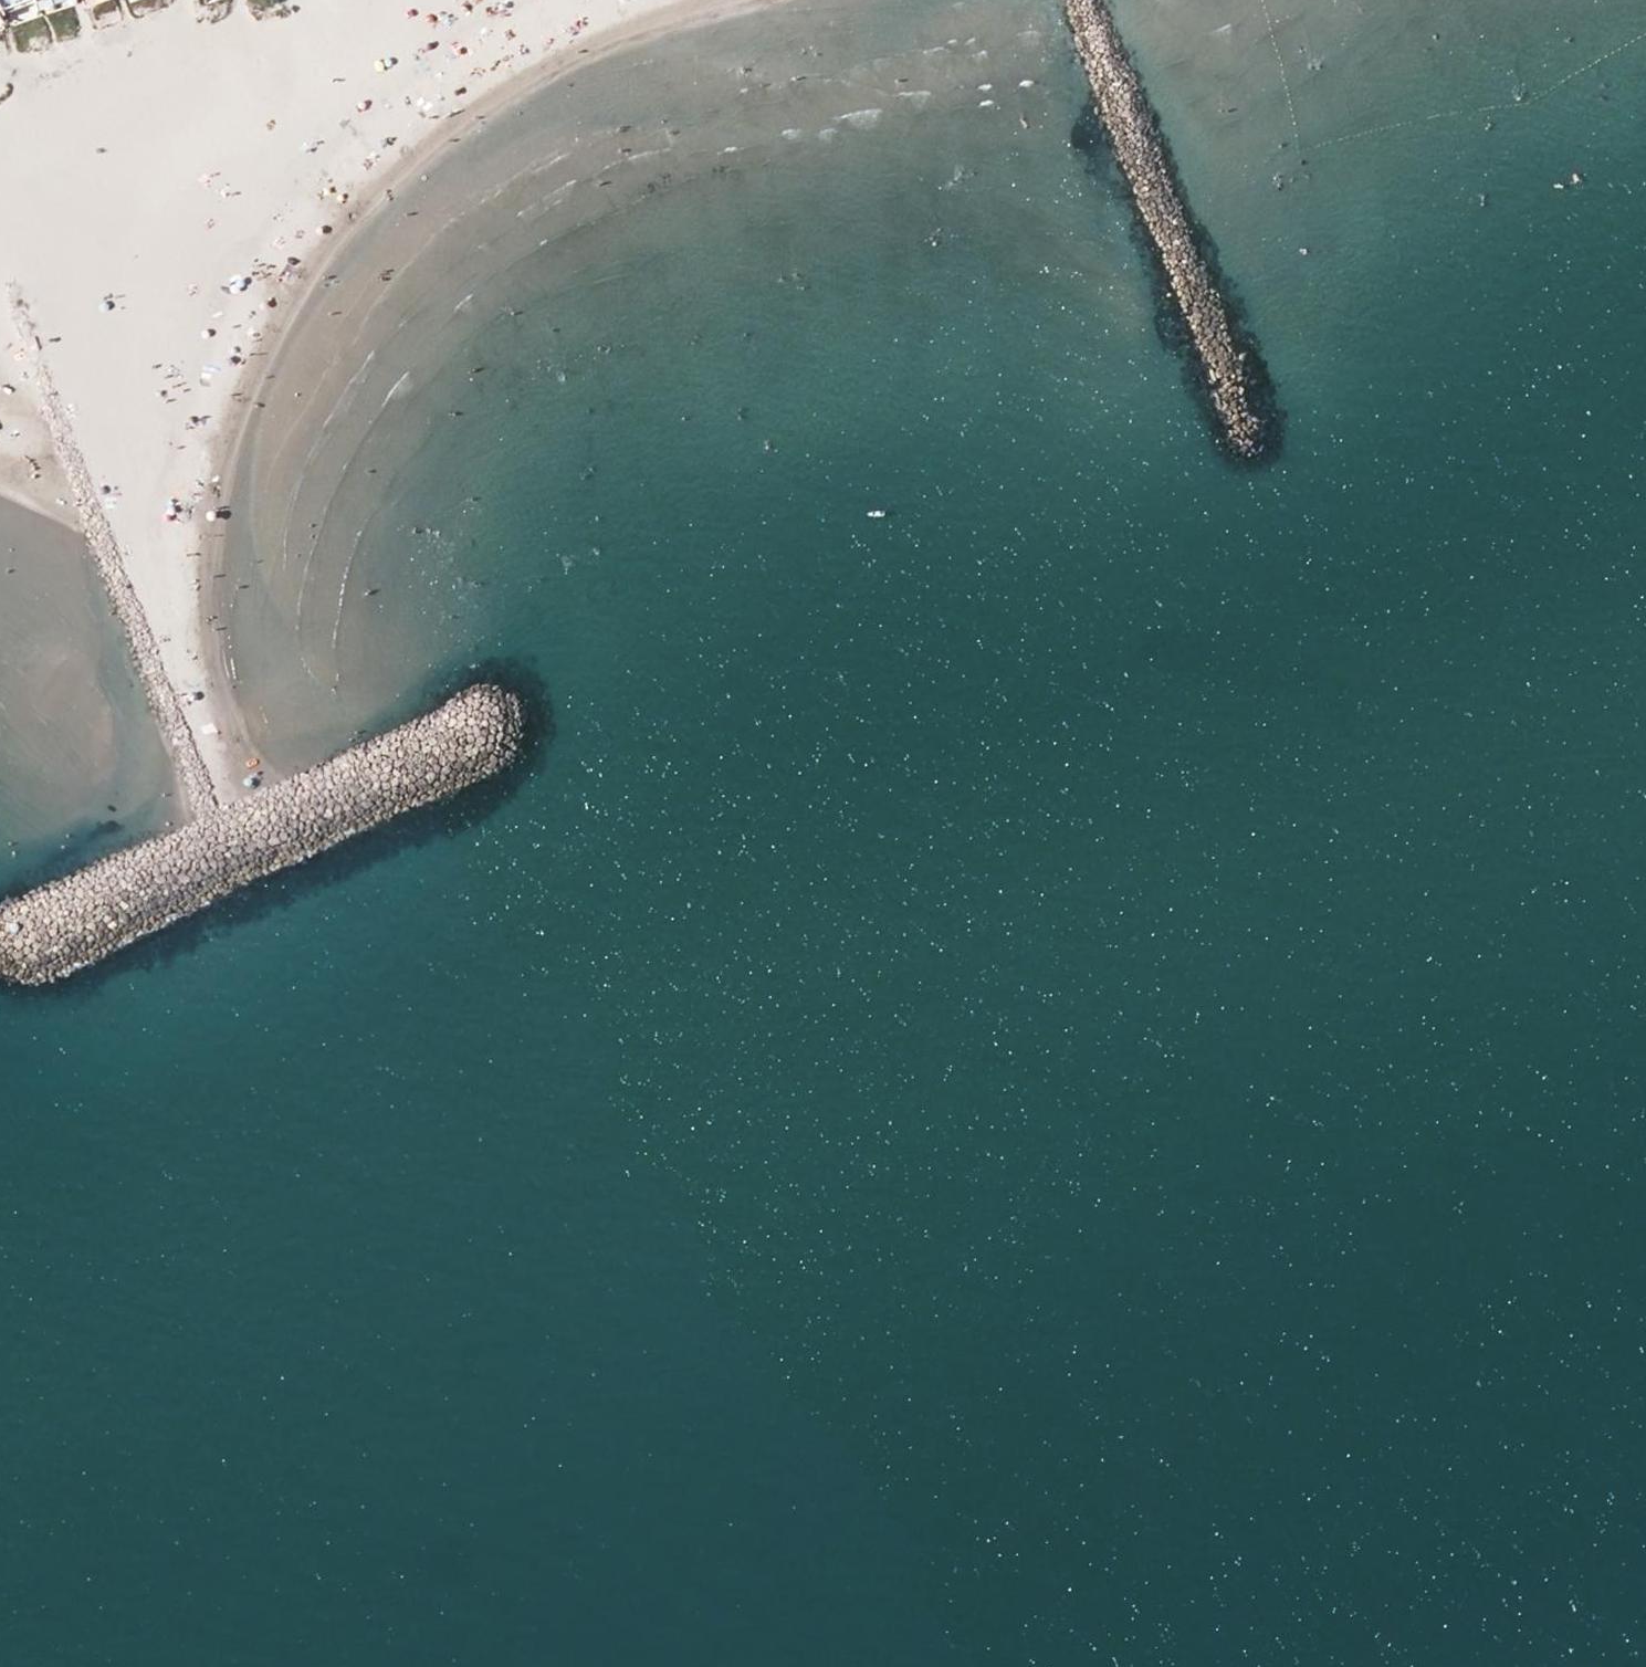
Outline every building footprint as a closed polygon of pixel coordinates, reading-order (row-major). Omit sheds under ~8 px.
[(21,0),(0,0),(0,8),(21,0)]
